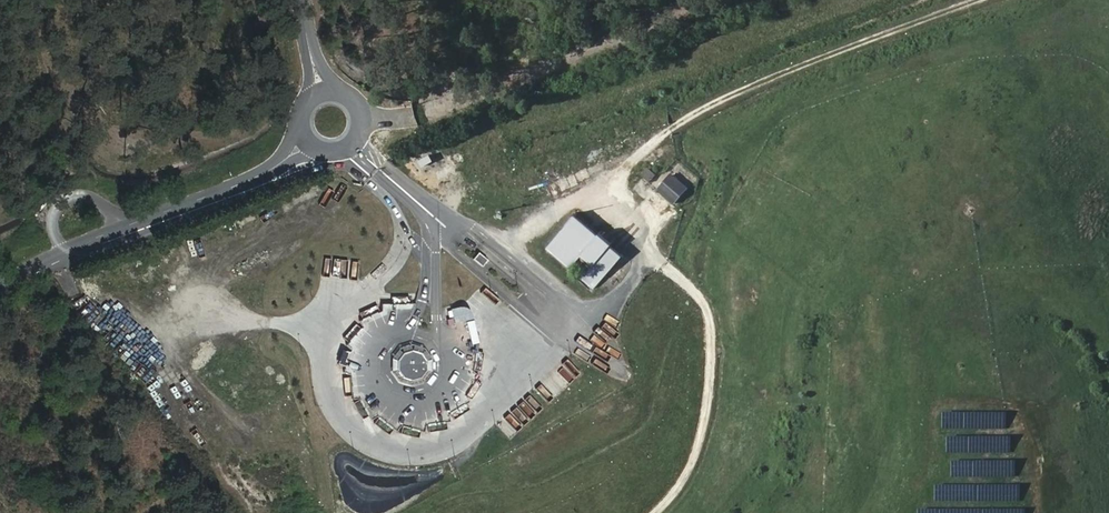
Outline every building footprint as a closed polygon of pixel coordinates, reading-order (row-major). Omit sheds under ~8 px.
[(632,143),(648,140),(646,125),(629,127),(632,143)] [(483,160),(497,156),(493,140),(479,145),(483,160)] [(475,171),(483,186),(490,182),(482,168),(475,171)] [(648,170),(642,177),(649,183),(656,176),(648,170)] [(687,189),(671,176),(658,191),(674,205),(687,189)] [(575,216),(547,248),(571,268),(582,256),(593,265),(581,278),(594,289),(622,256),(610,246),(612,245),(599,234),(598,235),(575,216)] [(479,254),(474,260),(483,267),(488,261),(479,254)] [(622,345),(610,337),(620,321),(607,313),(596,329),(592,326),(581,343),(600,354),(595,361),(628,382),(633,374),(625,369),(630,361),(617,353),(622,345)] [(468,347),(475,346),(471,315),(458,317),(460,330),(466,330),(468,347)] [(582,328),(598,324),(595,316),(579,321),(582,328)] [(402,341),(388,374),(421,388),(434,355),(402,341)]
